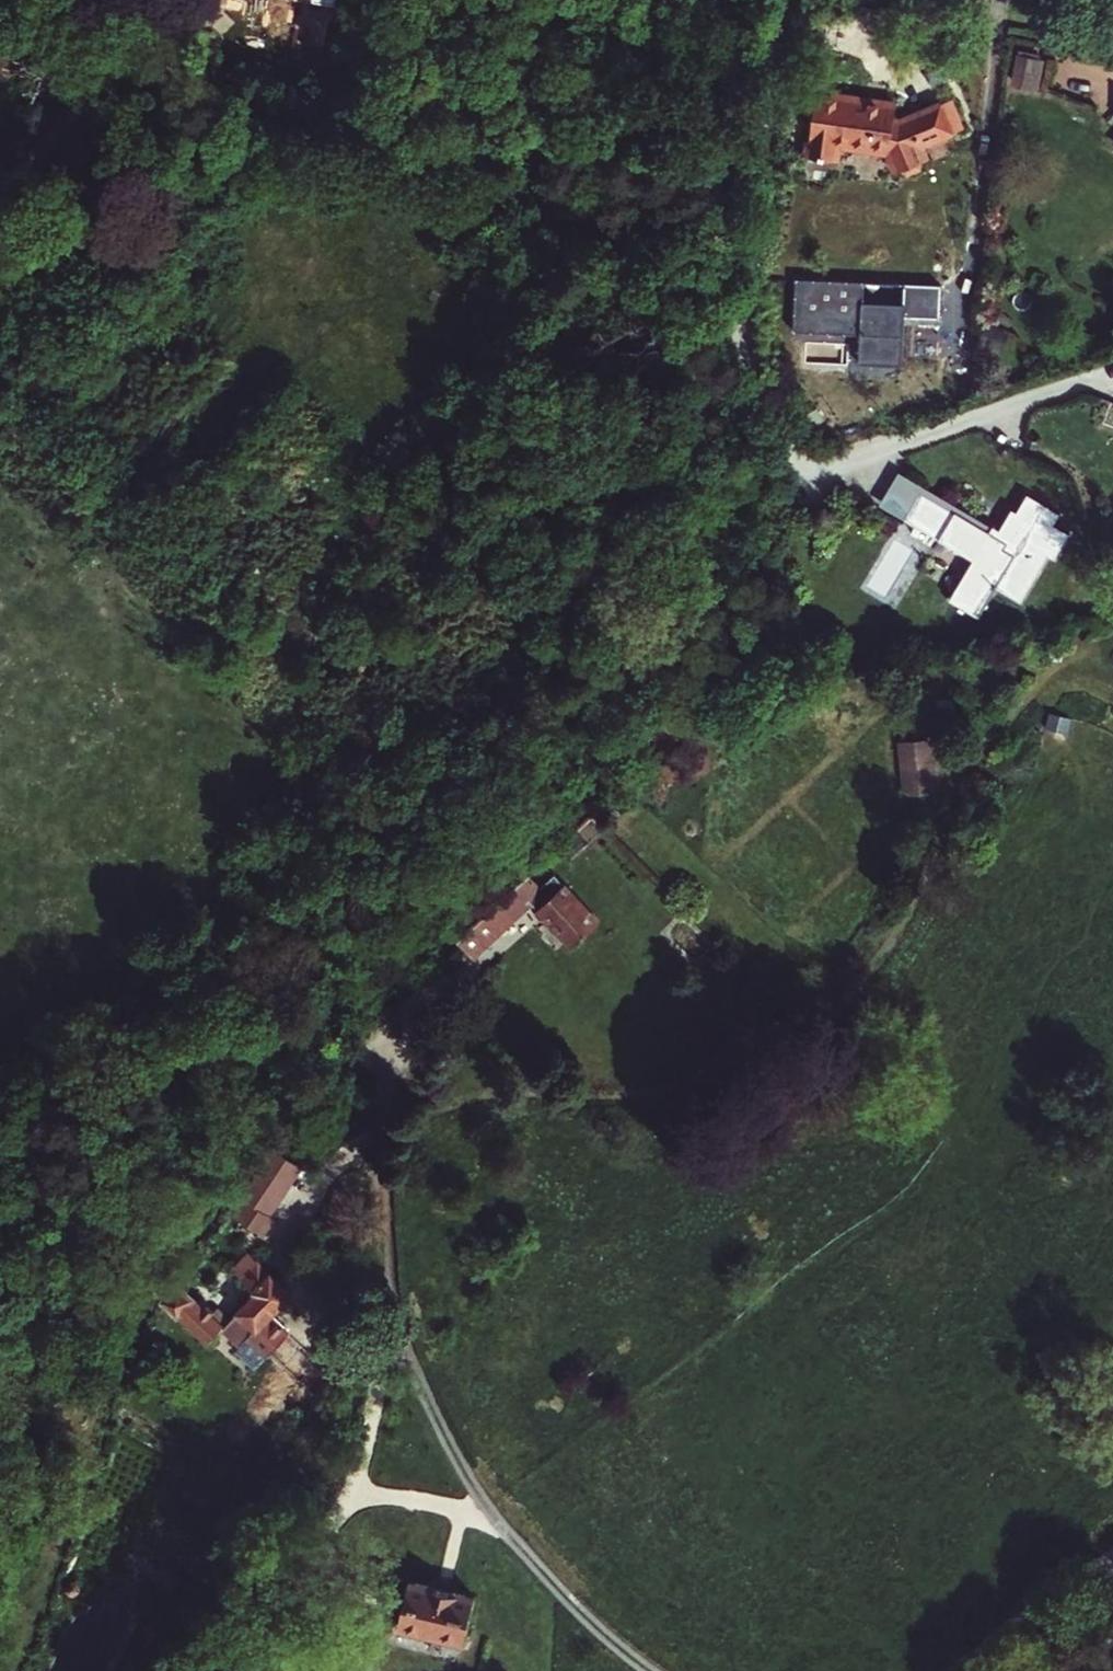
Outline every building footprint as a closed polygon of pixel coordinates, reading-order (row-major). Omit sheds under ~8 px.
[(1019,48),(1014,81),(1041,85),(1045,51),(1019,48)] [(835,146),(882,153),(888,172),(893,170),(899,174),(911,170),(913,165),(918,164),(914,150),(956,136),(947,108),(901,123),(893,122),(895,108),(814,97),(805,159),(833,163),(835,146)] [(797,276),(796,323),(820,324),(820,334),(857,335),(856,362),(911,363),(912,312),(947,313),(948,280),(797,276)] [(959,562),(937,597),(978,623),(998,592),(1024,609),(1074,532),(1062,525),(1063,512),(1025,487),(997,530),(901,468),(875,508),(959,562)] [(951,696),(935,698),(937,720),(954,718),(951,696)] [(929,742),(919,743),(910,774),(933,772),(929,742)] [(910,774),(919,743),(901,745),(905,775),(910,774)] [(934,787),(933,772),(910,774),(906,789),(934,787)] [(599,918),(550,864),(459,938),(471,952),(530,901),(569,946),(599,918)] [(270,1355),(290,1333),(273,1318),(291,1298),(288,1288),(260,1262),(246,1278),(253,1285),(245,1294),(251,1299),(232,1321),(250,1337),(245,1342),(179,1284),(167,1301),(251,1376),(270,1355)] [(290,1333),(270,1355),(281,1366),(302,1343),(290,1333)] [(409,1579),(399,1623),(465,1639),(475,1595),(409,1579)]
